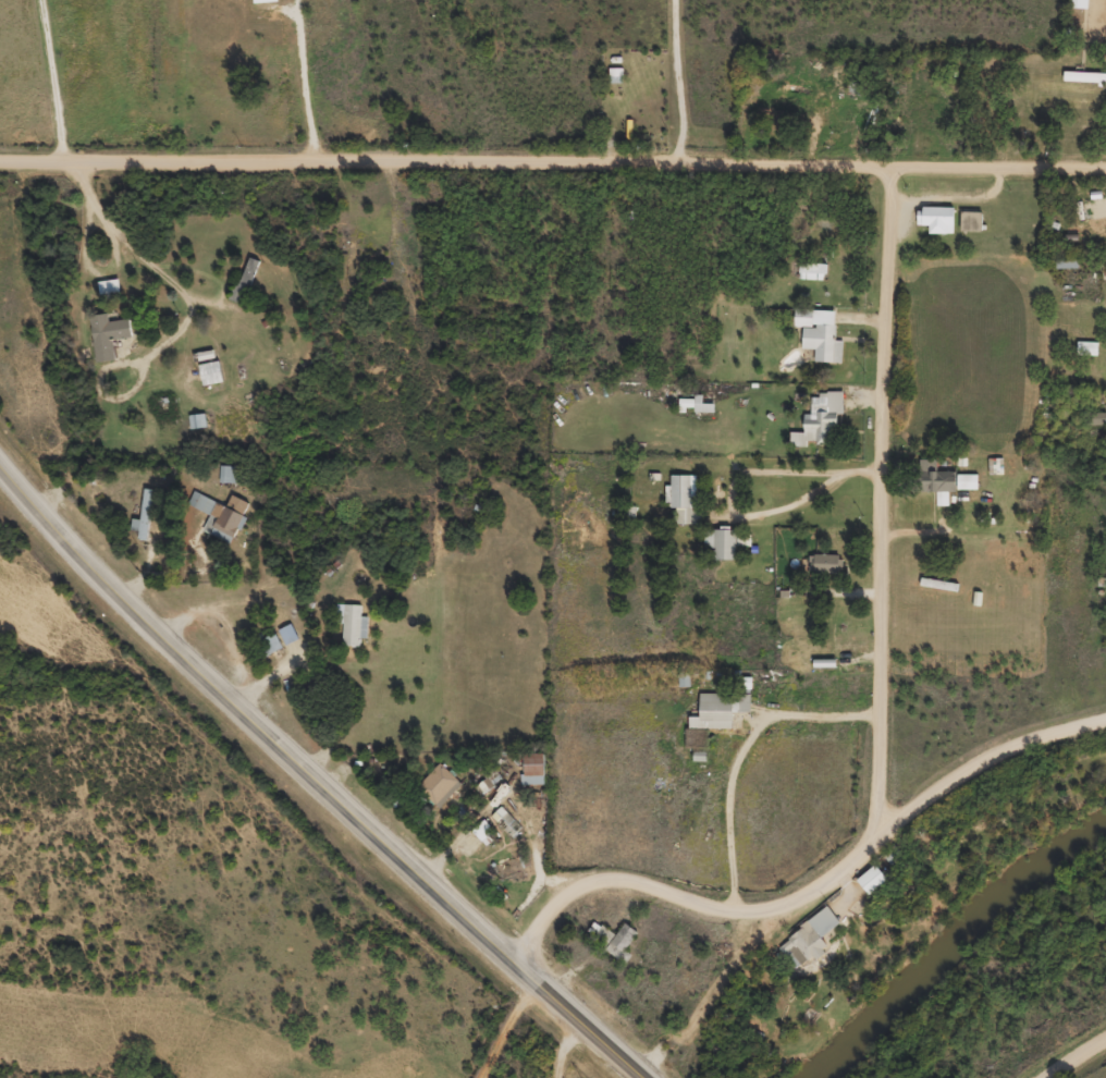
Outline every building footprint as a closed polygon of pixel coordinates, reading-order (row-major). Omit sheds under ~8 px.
[(274,0),(250,0),(251,11),(275,9),(274,0)] [(1067,16),(1086,16),(1087,0),(1068,0),(1067,16)] [(1062,80),(1062,89),(1105,90),(1105,81),(1062,80)] [(927,242),(952,242),(952,216),(915,216),(915,233),(927,233),(927,242)] [(980,239),(980,220),(959,220),(959,239),(980,239)] [(230,308),(241,313),(257,269),(245,265),(230,308)] [(1053,268),(1053,277),(1077,277),(1076,267),(1053,268)] [(824,288),(825,272),(798,271),(797,287),(824,288)] [(96,289),(97,303),(118,301),(117,287),(96,289)] [(813,370),(840,371),(841,348),(832,348),(834,320),(793,318),(792,335),(801,335),(800,357),(813,357),(813,370)] [(126,327),(107,330),(106,322),(87,325),(94,371),(113,368),(110,348),(129,346),(126,327)] [(1096,363),(1096,349),(1075,349),(1075,363),(1096,363)] [(196,373),(201,394),(221,390),(217,369),(196,373)] [(842,402),(809,401),(809,422),(802,422),(802,440),(788,440),(788,454),(805,455),(805,451),(833,451),(833,422),(841,422),(842,402)] [(693,421),(713,420),(712,411),(701,411),(701,405),(677,405),(677,416),(693,415),(693,421)] [(188,424),(189,436),(205,435),(203,422),(188,424)] [(986,482),(997,483),(998,467),(987,466),(986,482)] [(935,479),(934,467),(917,468),(918,500),(935,499),(935,514),(947,514),(947,499),(954,499),(953,479),(935,479)] [(955,483),(955,498),(976,497),(976,482),(955,483)] [(674,513),(675,532),(695,532),(694,483),(669,483),(669,493),(663,493),(664,513),(674,513)] [(138,527),(130,526),(129,536),(137,537),(136,547),(146,548),(148,525),(155,525),(158,497),(142,495),(138,527)] [(186,512),(208,522),(201,538),(230,552),(244,523),(242,522),(247,511),(229,503),(224,513),(192,498),(186,512)] [(733,537),(702,537),(702,568),(734,568),(733,537)] [(836,581),(837,563),(807,563),(807,580),(836,581)] [(358,654),(358,646),(366,646),(366,624),(360,624),(360,613),(335,612),(335,631),(341,631),(341,654),(358,654)] [(297,647),(289,631),(276,637),(283,653),(297,647)] [(259,647),(264,661),(280,656),(275,641),(259,647)] [(737,702),(749,702),(750,685),(738,685),(737,702)] [(730,737),(730,720),(749,720),(749,703),(697,702),(697,725),(687,725),(687,737),(730,737)] [(521,793),(542,792),(542,761),(520,762),(521,793)] [(438,816),(460,792),(438,771),(415,795),(438,816)] [(478,803),(492,796),(487,786),(473,793),(478,803)] [(508,793),(498,790),(490,812),(499,816),(508,793)] [(520,835),(500,813),(491,822),(511,844),(520,835)] [(484,854),(496,842),(481,827),(470,840),(484,854)] [(854,887),(867,903),(885,888),(873,872),(854,887)] [(793,978),(825,957),(817,945),(838,931),(828,916),(775,951),(793,978)] [(623,958),(636,940),(623,930),(604,957),(624,972),(630,963),(623,958)]
